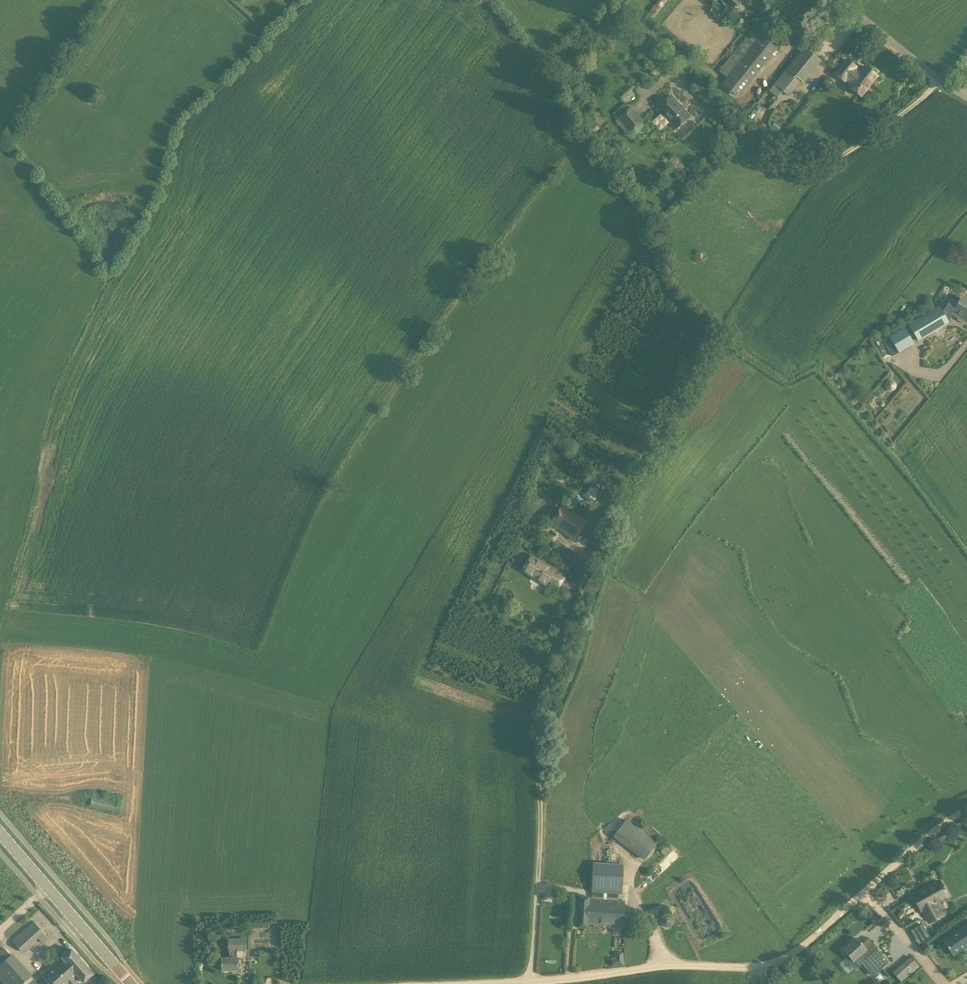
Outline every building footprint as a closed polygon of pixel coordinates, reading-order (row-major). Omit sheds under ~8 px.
[(732,11),(741,0),(721,0),(721,1),(732,11)] [(737,98),(777,48),(758,33),(752,40),(755,42),(721,84),(737,98)] [(794,76),(804,84),(821,61),(804,47),(786,69),(787,70),(775,85),(782,91),(794,76)] [(857,95),(861,98),(879,76),(864,64),(860,70),(857,67),(846,58),(833,74),(845,83),(846,82),(848,84),(846,86),(850,89),(851,92),(854,94),(857,95)] [(669,96),(656,108),(675,129),(688,117),(669,96)] [(630,133),(644,121),(630,106),(617,119),(615,121),(627,135),(630,133)] [(665,164),(676,175),(685,167),(674,156),(670,160),(669,160),(665,164)] [(957,319),(965,323),(966,320),(966,302),(961,298),(958,303),(951,298),(942,311),(939,306),(908,324),(919,341),(949,323),(947,320),(951,314),(957,319)] [(889,336),(898,353),(914,344),(904,327),(889,336)] [(572,511),(571,512),(562,505),(550,522),(560,529),(559,530),(574,541),(587,522),(572,511)] [(545,585),(549,579),(559,585),(564,577),(554,571),(555,569),(531,555),(522,571),(545,585)] [(96,798),(95,807),(118,810),(119,802),(96,798)] [(613,836),(644,860),(657,843),(626,819),(613,836)] [(668,855),(660,863),(665,869),(673,861),(668,855)] [(591,899),(589,899),(589,896),(579,896),(577,927),(587,928),(588,923),(623,926),(624,900),(602,899),(602,893),(622,894),(623,863),(593,861),(591,899)] [(922,909),(929,922),(941,915),(934,903),(947,895),(943,889),(944,889),(943,887),(942,887),(938,881),(913,895),(921,910),(922,909)] [(42,942),(47,936),(34,921),(11,940),(22,952),(39,938),(42,942)] [(958,949),(966,944),(966,923),(949,933),(958,949)] [(931,926),(924,930),(929,938),(936,934),(931,926)] [(238,957),(237,957),(236,951),(247,951),(246,938),(227,938),(228,951),(230,951),(230,957),(221,958),(222,971),(238,970),(238,957)] [(868,938),(861,944),(855,938),(843,949),(847,954),(845,956),(856,968),(862,963),(873,977),(883,968),(882,967),(888,962),(876,949),(877,948),(868,938)] [(5,983),(22,983),(32,975),(13,953),(10,955),(3,947),(0,950),(0,979),(5,983)] [(78,976),(84,982),(93,974),(72,949),(62,957),(41,975),(49,983),(81,983),(76,979),(78,976)] [(617,957),(612,958),(613,966),(626,965),(625,952),(617,952),(617,957)] [(899,982),(917,966),(907,955),(889,972),(899,982)]
